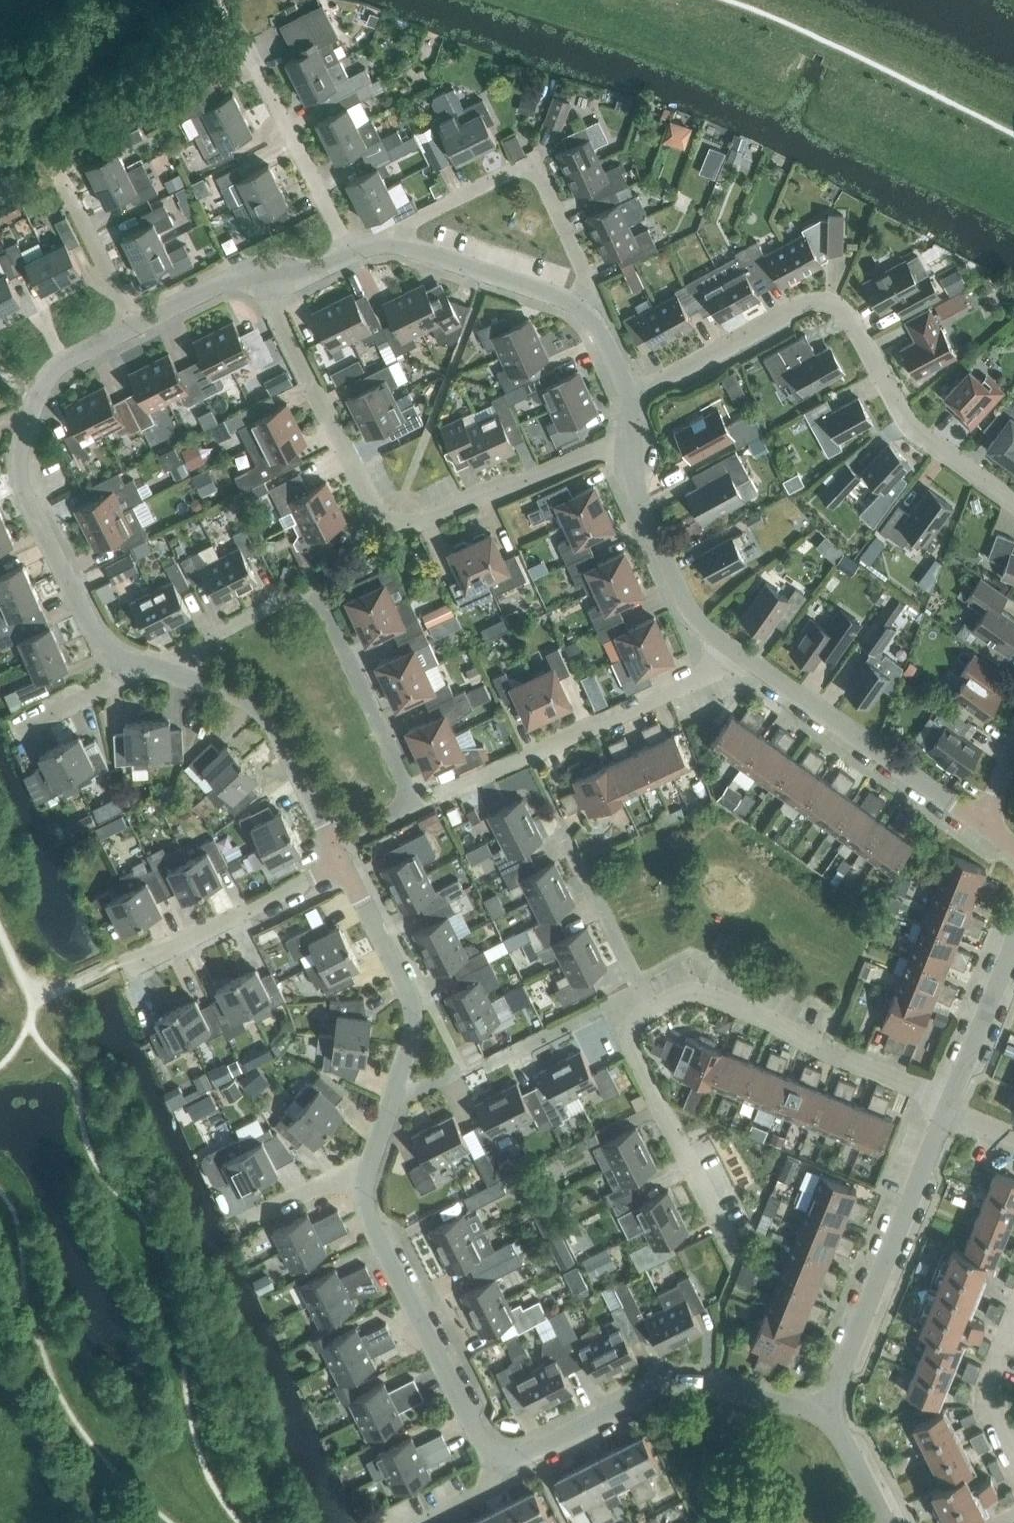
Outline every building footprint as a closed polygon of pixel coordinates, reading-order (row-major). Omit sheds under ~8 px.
[(323,5),(282,25),(297,56),(286,61),(296,81),(327,65),(340,58),(330,39),(338,36),(323,5)] [(372,80),(366,67),(349,76),(340,58),(327,65),(296,81),(306,100),(331,88),(336,98),(372,80)] [(348,106),(363,98),(385,88),(379,77),(372,80),(336,98),(335,98),(341,109),(316,121),(326,141),(357,125),(348,106)] [(208,82),(171,100),(180,119),(192,113),(201,132),(212,127),(212,128),(243,112),(233,92),(216,100),(208,82)] [(465,108),(454,87),(446,91),(477,152),(497,142),(487,122),(493,119),(483,99),(465,108)] [(477,152),(446,91),(435,96),(433,102),(436,108),(442,110),(445,117),(437,121),(457,162),(477,152)] [(562,129),(572,103),(555,96),(545,123),(562,129)] [(536,102),(524,99),(520,113),(532,116),(536,102)] [(661,116),(671,120),(673,111),(664,108),(661,116)] [(222,147),(206,155),(211,166),(234,154),(229,144),(253,132),(243,112),(212,128),(222,147)] [(397,129),(383,137),(381,137),(372,118),(358,126),(357,125),(326,141),(336,161),(360,148),(366,159),(388,148),(403,141),(397,129)] [(599,119),(588,124),(562,136),(567,147),(557,152),(566,173),(599,159),(594,147),(608,141),(599,119)] [(693,126),(672,119),(665,138),(686,146),(693,126)] [(87,166),(97,185),(128,169),(118,150),(144,137),(139,126),(106,143),(111,153),(87,166)] [(634,126),(630,136),(637,139),(641,129),(634,126)] [(435,136),(430,127),(418,134),(422,142),(435,136)] [(515,132),(503,138),(513,158),(525,152),(515,132)] [(435,136),(422,142),(435,169),(449,162),(436,135),(435,136)] [(708,147),(705,156),(721,162),(724,153),(708,147)] [(741,150),(732,147),(727,158),(737,161),(741,150)] [(390,172),(385,163),(394,159),(388,148),(366,159),(371,169),(347,182),(356,201),(388,186),(383,175),(390,172)] [(619,164),(605,170),(599,159),(566,173),(576,195),(587,190),(592,201),(628,184),(619,164)] [(128,169),(97,185),(106,205),(131,193),(136,204),(159,192),(153,181),(143,161),(128,169)] [(239,165),(217,176),(222,187),(230,184),(240,203),(248,199),(279,183),(269,163),(245,176),(239,165)] [(180,173),(164,181),(170,191),(185,184),(180,173)] [(203,177),(191,183),(199,197),(211,191),(203,177)] [(444,192),(438,181),(430,186),(435,196),(444,192)] [(257,218),(242,226),(247,237),(270,226),(264,215),(289,203),(279,183),(248,199),(257,218)] [(634,196),(628,184),(592,201),(597,212),(586,217),(596,238),(629,223),(646,215),(645,214),(647,213),(639,195),(637,196),(637,194),(634,196)] [(397,205),(388,186),(356,201),(366,221),(391,209),(396,219),(419,208),(413,197),(397,205)] [(193,200),(187,189),(174,195),(180,207),(193,200)] [(174,223),(169,214),(164,203),(141,214),(147,225),(122,237),(132,257),(164,241),(159,231),(174,223)] [(829,219),(822,218),(803,228),(805,232),(785,244),(802,275),(823,264),(817,253),(827,248),(827,251),(842,252),(844,214),(829,214),(829,219)] [(69,248),(80,242),(66,216),(55,221),(65,241),(46,251),(62,282),(81,272),(69,248)] [(648,228),(634,234),(629,223),(596,238),(606,259),(616,254),(621,266),(658,249),(648,228)] [(802,275),(785,244),(765,254),(757,240),(746,246),(766,282),(776,276),(782,286),(802,275)] [(62,282),(46,251),(27,260),(17,241),(6,246),(8,250),(19,273),(30,267),(42,292),(62,282)] [(164,241),(132,257),(142,276),(167,264),(172,275),(194,264),(189,253),(184,244),(169,251),(164,241)] [(766,282),(746,246),(735,252),(737,256),(717,267),(723,278),(740,309),(761,298),(755,288),(766,282)] [(662,264),(672,258),(666,248),(657,254),(662,264)] [(9,278),(19,273),(8,250),(0,255),(0,310),(1,312),(21,302),(9,278)] [(939,295),(929,275),(917,282),(906,261),(866,282),(881,309),(910,294),(917,307),(939,295)] [(720,320),(740,309),(723,278),(717,267),(686,284),(699,309),(703,316),(714,310),(720,320)] [(633,289),(644,284),(636,268),(625,273),(633,289)] [(962,283),(965,281),(959,269),(941,278),(950,294),(964,287),(962,283)] [(424,283),(404,293),(422,329),(431,325),(436,334),(447,329),(460,333),(469,305),(450,299),(435,306),(424,283)] [(689,314),(699,309),(686,284),(675,290),(677,294),(657,304),(674,336),(694,325),(689,314)] [(970,301),(964,289),(946,298),(935,304),(941,316),(970,301)] [(353,292),(333,302),(351,338),(361,334),(365,344),(375,339),(378,343),(388,338),(383,327),(372,306),(362,311),(353,292)] [(422,329),(404,293),(384,303),(393,322),(383,327),(388,338),(396,354),(417,344),(413,334),(422,329)] [(351,338),(333,302),(313,312),(336,358),(345,354),(340,344),(351,338)] [(674,336),(657,304),(637,315),(635,312),(623,318),(637,343),(648,337),(654,347),(674,336)] [(957,356),(941,327),(940,327),(930,307),(906,320),(916,340),(902,348),(917,377),(957,356)] [(498,346),(502,355),(539,338),(530,318),(510,327),(505,316),(478,329),(488,350),(498,346)] [(262,334),(245,343),(233,320),(213,330),(231,366),(242,360),(244,364),(255,367),(274,358),(262,334)] [(231,366),(213,330),(193,340),(202,358),(190,364),(206,396),(224,387),(226,382),(220,372),(231,366)] [(816,353),(806,335),(780,350),(791,371),(794,369),(807,392),(841,373),(827,347),(816,353)] [(548,358),(539,338),(502,355),(507,366),(497,371),(506,391),(522,383),(530,380),(530,379),(525,369),(548,358)] [(206,396),(190,364),(178,370),(169,353),(149,363),(167,398),(179,392),(184,403),(189,404),(206,396)] [(350,379),(366,371),(360,358),(344,366),(350,379)] [(167,398),(149,363),(129,373),(138,390),(126,396),(143,428),(155,422),(148,408),(167,398)] [(394,398),(389,387),(403,381),(398,372),(394,374),(389,363),(361,377),(367,387),(348,397),(358,416),(394,398)] [(555,368),(530,379),(530,380),(522,383),(528,395),(532,393),(533,397),(536,399),(540,400),(544,400),(547,399),(551,407),(588,390),(578,370),(560,379),(555,368)] [(955,413),(971,427),(1004,391),(986,375),(981,380),(970,369),(965,374),(962,375),(960,377),(958,379),(957,381),(957,384),(946,396),(947,397),(949,394),(956,401),(956,405),(960,408),(955,413)] [(287,370),(275,375),(282,389),(293,384),(287,370)] [(735,370),(723,375),(732,396),(743,392),(735,370)] [(143,428),(126,396),(113,402),(105,385),(85,395),(104,433),(115,427),(118,434),(127,430),(130,434),(143,428)] [(597,410),(588,390),(551,407),(556,419),(546,423),(557,445),(580,434),(574,421),(597,410)] [(104,433),(85,395),(65,405),(77,430),(65,436),(78,462),(90,455),(84,443),(104,433)] [(447,395),(443,406),(451,408),(455,398),(447,395)] [(498,411),(478,421),(495,458),(515,448),(506,429),(517,424),(504,395),(493,400),(498,411)] [(873,422),(859,396),(833,410),(827,398),(804,411),(811,423),(825,416),(838,441),(873,422)] [(400,410),(394,398),(358,416),(368,436),(387,427),(392,438),(424,422),(414,402),(400,410)] [(297,422),(287,402),(265,413),(259,401),(224,419),(230,430),(238,427),(248,447),(297,422)] [(1008,401),(983,429),(995,437),(988,446),(1013,465),(1013,406),(1008,401)] [(727,425),(719,410),(705,417),(703,414),(691,420),(693,424),(677,432),(691,459),(730,438),(736,448),(764,433),(753,412),(727,425)] [(495,458),(478,421),(473,411),(442,425),(455,453),(466,448),(475,467),(495,458)] [(224,419),(210,426),(218,440),(232,433),(230,430),(224,419)] [(307,442),(297,422),(248,447),(257,464),(235,475),(242,490),(250,487),(283,470),(276,458),(307,442)] [(199,441),(183,449),(194,470),(210,462),(199,441)] [(914,468),(915,468),(890,444),(863,472),(881,490),(860,512),(874,526),(907,480),(899,473),(909,463),(914,468)] [(167,469),(171,466),(183,461),(175,446),(159,454),(167,469)] [(759,492),(736,451),(712,464),(718,476),(687,493),(703,522),(759,492)] [(170,468),(176,478),(188,472),(183,462),(170,468)] [(843,497),(862,477),(848,464),(829,484),(843,497)] [(99,497),(75,509),(85,528),(121,511),(134,504),(144,499),(133,478),(124,482),(119,471),(93,485),(99,497)] [(209,471),(195,478),(204,497),(218,491),(209,471)] [(805,484),(799,472),(783,480),(789,492),(805,484)] [(327,481),(304,492),(296,474),(269,487),(283,514),(279,516),(284,527),(295,522),(337,501),(327,481)] [(820,493),(826,487),(820,482),(814,488),(820,493)] [(604,506),(594,485),(572,495),(567,483),(537,497),(541,506),(528,512),(533,523),(546,517),(562,512),(567,523),(604,506)] [(257,502),(250,487),(242,490),(234,495),(241,510),(257,502)] [(953,506),(929,488),(910,514),(899,505),(881,529),(903,545),(911,534),(925,544),(953,506)] [(324,532),(347,521),(337,501),(295,522),(300,533),(295,540),(304,558),(330,545),(324,532)] [(121,511),(85,528),(95,548),(119,537),(125,549),(150,537),(140,516),(134,504),(121,511)] [(587,538),(613,526),(611,522),(613,518),(609,509),(605,508),(604,506),(567,523),(572,534),(558,543),(567,562),(593,551),(587,538)] [(764,520),(759,510),(745,518),(750,527),(764,520)] [(5,522),(0,524),(0,548),(14,542),(5,522)] [(246,556),(256,550),(245,527),(233,533),(240,546),(220,556),(237,592),(258,581),(246,556)] [(737,546),(748,540),(743,531),(732,537),(698,555),(711,579),(730,568),(732,572),(747,564),(737,546)] [(487,534),(484,532),(474,537),(473,541),(471,542),(495,593),(508,587),(527,579),(515,553),(503,558),(491,532),(487,534)] [(1012,552),(1013,546),(1013,539),(997,533),(988,557),(1007,564),(1002,577),(1013,581),(1013,552),(1012,552)] [(138,555),(152,548),(147,538),(133,545),(138,555)] [(488,579),(471,542),(468,543),(465,541),(455,545),(455,549),(450,551),(462,577),(450,583),(462,608),(494,594),(487,579),(488,579)] [(178,552),(184,549),(181,542),(175,545),(178,552)] [(869,566),(876,556),(867,549),(859,559),(869,566)] [(237,592),(220,556),(208,562),(199,551),(181,560),(193,583),(204,577),(217,602),(237,592)] [(634,571),(624,551),(599,563),(593,551),(567,562),(576,582),(582,580),(587,592),(597,587),(597,588),(634,571)] [(130,553),(106,566),(113,581),(138,568),(137,566),(133,557),(130,553)] [(174,553),(162,559),(166,567),(178,561),(174,553)] [(178,590),(189,584),(178,561),(166,567),(173,580),(152,591),(170,626),(191,615),(178,590)] [(373,588),(349,601),(358,620),(395,604),(411,597),(394,562),(367,576),(373,588)] [(0,597),(0,598),(32,583),(24,563),(0,574),(0,597)] [(618,604),(643,592),(634,571),(597,588),(602,600),(588,609),(597,628),(623,616),(618,604)] [(973,627),(965,622),(962,626),(955,621),(950,629),(971,644),(979,632),(1007,652),(1013,642),(1013,617),(999,607),(1007,595),(981,577),(966,598),(984,611),(973,627)] [(116,596),(108,581),(96,588),(103,602),(116,596)] [(791,618),(807,595),(796,587),(789,597),(767,582),(742,616),(765,632),(781,611),(791,618)] [(32,583),(0,598),(0,597),(0,634),(21,625),(16,615),(41,604),(32,583)] [(880,604),(890,590),(880,583),(870,596),(880,604)] [(170,626),(152,591),(132,601),(150,636),(170,626)] [(897,629),(888,623),(903,602),(892,594),(858,642),(873,652),(878,656),(897,629)] [(443,619),(455,613),(449,601),(436,606),(423,613),(429,626),(443,619)] [(404,623),(395,604),(358,620),(367,640),(393,628),(398,640),(424,629),(418,616),(404,623)] [(518,609),(506,614),(511,627),(524,621),(518,609)] [(827,629),(810,617),(800,631),(803,633),(791,651),(812,666),(829,642),(841,650),(860,622),(841,609),(827,629)] [(664,637),(655,616),(629,628),(623,616),(597,628),(603,640),(618,634),(627,654),(664,637)] [(486,638),(497,634),(492,623),(481,628),(486,638)] [(21,625),(0,634),(0,648),(19,639),(28,659),(60,645),(51,625),(26,636),(21,625)] [(439,661),(430,641),(424,629),(398,640),(404,653),(378,664),(388,685),(438,662),(439,661)] [(673,657),(664,637),(627,654),(615,659),(621,672),(619,674),(627,693),(653,681),(648,669),(673,657)] [(575,639),(564,644),(569,655),(580,650),(575,639)] [(69,665),(60,645),(28,659),(36,679),(16,688),(21,700),(49,688),(44,676),(69,665)] [(559,678),(570,672),(558,646),(546,652),(553,667),(533,676),(550,713),(570,703),(559,678)] [(868,706),(882,686),(894,695),(904,667),(885,654),(882,659),(878,656),(873,652),(847,690),(868,706)] [(998,669),(976,653),(964,669),(970,673),(954,694),(985,717),(1001,695),(987,685),(998,669)] [(454,694),(448,681),(447,682),(438,662),(388,685),(397,706),(423,694),(428,706),(454,694)] [(910,662),(903,673),(911,678),(918,667),(910,662)] [(484,679),(478,664),(467,670),(473,684),(484,679)] [(550,713),(533,676),(513,685),(506,671),(494,676),(505,702),(517,697),(529,722),(550,713)] [(932,692),(942,699),(947,692),(937,685),(932,692)] [(465,689),(454,694),(428,706),(434,718),(408,730),(418,750),(455,734),(449,722),(473,707),(465,689)] [(608,703),(603,692),(590,698),(595,708),(608,703)] [(726,755),(758,710),(750,705),(740,719),(732,713),(710,744),(726,755)] [(929,748),(963,772),(980,748),(959,733),(967,722),(943,705),(935,717),(946,725),(941,732),(934,733),(929,740),(930,747),(929,748)] [(741,766),(763,735),(755,730),(765,715),(758,710),(726,755),(741,766)] [(170,718),(148,719),(150,754),(165,753),(165,761),(184,760),(182,729),(171,729),(170,718)] [(150,767),(150,754),(148,719),(125,721),(126,732),(114,732),(116,763),(133,762),(133,768),(148,767),(150,767)] [(691,767),(675,732),(666,737),(659,720),(650,724),(674,775),(691,767)] [(674,775),(650,724),(642,728),(649,744),(641,748),(657,783),(674,775)] [(756,777),(788,731),(780,726),(770,740),(763,735),(741,766),(756,777)] [(771,787),(793,756),(785,751),(795,736),(788,731),(756,777),(771,787)] [(60,744),(75,775),(81,787),(83,786),(97,779),(94,774),(109,767),(95,739),(85,744),(80,734),(60,744)] [(484,745),(459,744),(455,734),(418,750),(419,753),(417,757),(421,766),(425,767),(427,771),(453,759),(458,771),(490,757),(484,745)] [(657,783),(641,748),(633,752),(625,736),(617,740),(640,790),(657,783)] [(640,790),(617,740),(609,743),(616,760),(607,764),(615,780),(623,798),(640,790)] [(218,783),(243,759),(228,743),(220,751),(212,742),(189,763),(203,777),(208,772),(218,783)] [(45,764),(34,770),(48,797),(65,789),(67,794),(81,787),(75,775),(60,744),(40,754),(45,764)] [(786,798),(818,752),(811,747),(800,762),(793,756),(771,787),(786,798)] [(801,809),(823,778),(815,772),(826,758),(818,752),(786,798),(801,809)] [(701,764),(712,771),(718,763),(707,755),(701,764)] [(243,759),(218,783),(208,792),(209,793),(210,793),(219,803),(223,799),(236,813),(258,792),(250,783),(259,776),(243,759)] [(565,804),(615,780),(607,764),(599,767),(597,762),(582,769),(584,774),(574,779),(578,788),(561,795),(565,804)] [(816,819),(848,774),(840,769),(830,783),(823,778),(801,809),(816,819)] [(831,830),(853,799),(845,794),(856,779),(848,774),(816,819),(831,830)] [(623,798),(615,780),(565,804),(569,812),(585,805),(589,814),(600,809),(602,814),(617,807),(615,802),(623,798)] [(739,801),(740,798),(725,787),(717,799),(732,810),(739,801)] [(846,841),(878,795),(871,790),(860,804),(853,799),(831,830),(846,841)] [(861,851),(883,820),(875,815),(886,800),(878,795),(846,841),(861,851)] [(123,808),(117,796),(108,800),(114,813),(123,808)] [(125,797),(126,805),(141,805),(140,796),(125,797)] [(488,815),(499,836),(533,818),(523,797),(488,815)] [(732,810),(732,811),(743,818),(750,809),(739,801),(732,810)] [(292,830),(282,810),(274,814),(269,804),(239,818),(248,836),(255,832),(262,846),(292,830)] [(453,823),(462,818),(456,806),(447,810),(453,823)] [(681,806),(670,811),(674,819),(685,814),(681,806)] [(473,823),(481,819),(475,807),(467,811),(473,823)] [(421,824),(439,816),(436,809),(417,817),(421,824)] [(876,862),(908,816),(900,811),(890,825),(883,820),(861,851),(876,862)] [(93,813),(80,820),(85,830),(98,823),(93,813)] [(905,836),(915,822),(908,816),(876,862),(891,873),(913,842),(905,836)] [(520,851),(544,839),(533,818),(499,836),(503,845),(492,851),(496,859),(503,873),(526,862),(520,851)] [(73,836),(83,831),(79,822),(69,827),(73,836)] [(110,833),(105,823),(94,828),(100,839),(110,833)] [(292,855),(302,850),(292,830),(262,846),(250,852),(250,853),(251,853),(257,866),(262,863),(270,880),(298,866),(292,855)] [(214,834),(218,842),(225,839),(221,831),(214,834)] [(436,853),(432,844),(426,832),(418,836),(417,835),(399,844),(405,857),(381,869),(392,889),(426,872),(422,863),(435,857),(436,853)] [(777,842),(782,835),(777,832),(773,838),(777,842)] [(229,864),(215,837),(197,845),(201,852),(188,859),(203,890),(223,880),(218,870),(229,864)] [(487,840),(465,849),(470,861),(492,851),(487,840)] [(238,844),(223,852),(228,861),(243,854),(238,844)] [(160,852),(149,858),(154,868),(168,895),(178,890),(183,900),(203,890),(188,859),(174,866),(171,859),(165,862),(160,852)] [(982,877),(986,868),(951,854),(944,872),(995,892),(999,884),(982,877)] [(242,871),(236,858),(228,863),(229,864),(234,875),(242,871)] [(844,858),(837,867),(839,868),(841,870),(845,873),(852,864),(844,858)] [(555,861),(531,873),(526,862),(503,873),(514,895),(526,890),(530,899),(565,882),(555,861)] [(134,869),(120,876),(127,890),(143,920),(163,910),(157,900),(168,895),(154,868),(137,876),(134,869)] [(831,880),(837,884),(845,873),(841,870),(839,868),(831,880)] [(459,878),(436,890),(426,872),(392,889),(402,910),(426,898),(432,909),(458,896),(472,889),(470,885),(464,888),(459,878)] [(995,892),(944,872),(937,889),(972,903),(975,894),(992,901),(995,892)] [(911,878),(904,875),(897,892),(904,895),(911,878)] [(552,915),(576,903),(565,882),(530,899),(541,920),(525,928),(531,939),(557,926),(552,915)] [(969,912),(972,903),(937,889),(930,906),(982,927),(985,918),(969,912)] [(143,920),(127,890),(113,897),(110,890),(93,898),(97,906),(107,901),(123,931),(143,920)] [(506,912),(497,893),(483,900),(493,918),(506,912)] [(458,936),(448,915),(464,907),(458,896),(432,909),(437,920),(413,932),(424,953),(458,936)] [(982,927),(930,906),(923,923),(958,937),(962,929),(978,935),(982,927)] [(884,913),(879,925),(892,930),(897,918),(884,913)] [(325,919),(288,938),(296,955),(313,946),(320,960),(350,945),(340,925),(330,930),(325,919)] [(955,946),(958,937),(923,923),(916,940),(968,961),(971,952),(955,946)] [(587,925),(563,937),(557,926),(531,939),(541,959),(547,959),(558,953),(563,963),(597,946),(587,925)] [(520,944),(515,933),(503,939),(509,950),(520,944)] [(484,948),(480,950),(478,947),(475,945),(471,944),(468,944),(463,946),(458,936),(424,953),(434,974),(453,965),(458,976),(490,960),(484,948)] [(968,961),(916,940),(909,957),(945,971),(948,963),(964,969),(968,961)] [(320,960),(307,967),(318,988),(323,985),(328,994),(356,980),(350,970),(360,964),(350,945),(320,960)] [(584,979),(608,967),(597,946),(563,963),(568,973),(556,979),(560,987),(556,989),(564,1005),(590,991),(584,979)] [(941,980),(945,971),(909,957),(902,974),(954,995),(958,986),(941,980)] [(500,979),(496,971),(490,960),(458,976),(464,987),(445,996),(456,1017),(491,999),(486,990),(498,984),(500,979)] [(874,967),(867,964),(862,975),(870,978),(874,967)] [(286,999),(272,971),(261,977),(256,967),(236,977),(252,1007),(258,1019),(272,1012),(270,1007),(286,999)] [(954,995),(902,974),(896,991),(913,998),(931,1005),(934,997),(951,1003),(954,995)] [(252,1007),(236,977),(216,987),(222,997),(211,1002),(221,1022),(225,1030),(226,1030),(229,1037),(246,1028),(238,1014),(252,1007)] [(892,1049),(913,998),(896,991),(892,999),(887,997),(881,1013),(886,1015),(882,1026),(891,1029),(884,1046),(892,1049)] [(337,1020),(335,1035),(369,1039),(372,1017),(368,1016),(364,997),(340,1002),(331,1001),(329,1019),(337,1020)] [(221,1022),(211,1002),(201,1007),(196,998),(176,1008),(192,1038),(205,1031),(209,1038),(225,1030),(221,1022)] [(927,1014),(931,1005),(913,998),(892,1049),(901,1053),(908,1036),(917,1040),(921,1029),(926,1031),(932,1016),(927,1014)] [(501,1020),(491,999),(456,1017),(466,1037),(501,1020)] [(192,1038),(176,1008),(156,1018),(161,1028),(151,1033),(165,1061),(182,1052),(178,1045),(192,1038)] [(946,1026),(950,1017),(937,1011),(933,1021),(946,1026)] [(514,1028),(522,1024),(516,1012),(508,1016),(514,1028)] [(270,1040),(276,1052),(292,1034),(285,1023),(270,1040)] [(667,1032),(655,1027),(650,1039),(662,1044),(667,1032)] [(366,1061),(369,1039),(335,1035),(319,1033),(319,1034),(320,1034),(318,1049),(325,1050),(323,1068),(332,1069),(355,1078),(354,1077),(356,1060),(366,1061)] [(715,1066),(722,1049),(714,1045),(716,1040),(700,1034),(698,1039),(687,1035),(684,1044),(667,1037),(664,1046),(715,1066)] [(725,1091),(746,1039),(737,1036),(731,1052),(722,1049),(715,1066),(708,1084),(725,1091)] [(742,1098),(756,1063),(748,1059),(754,1043),(746,1039),(725,1091),(742,1098)] [(650,1050),(660,1054),(664,1046),(654,1042),(650,1050)] [(1004,1054),(1013,1057),(1013,1046),(1008,1043),(1004,1054)] [(268,1045),(259,1050),(265,1062),(274,1057),(268,1045)] [(715,1066),(664,1046),(660,1054),(677,1061),(673,1070),(684,1074),(682,1079),(697,1085),(699,1080),(708,1084),(715,1066)] [(581,1049),(560,1060),(578,1094),(598,1084),(606,1099),(621,1092),(607,1066),(593,1073),(581,1049)] [(759,1105),(780,1053),(771,1050),(765,1066),(756,1063),(742,1098),(759,1105)] [(248,1069),(259,1063),(253,1052),(243,1058),(248,1069)] [(776,1112),(790,1076),(782,1073),(788,1056),(780,1053),(759,1105),(776,1112)] [(238,1060),(229,1064),(234,1075),(243,1071),(238,1060)] [(578,1094),(560,1060),(539,1070),(551,1094),(540,1100),(553,1126),(565,1120),(564,1118),(570,1114),(564,1101),(578,1094)] [(793,1118),(814,1067),(805,1063),(799,1080),(790,1076),(776,1112),(793,1118)] [(226,1065),(209,1073),(216,1086),(232,1078),(226,1065)] [(256,1066),(241,1079),(253,1094),(269,1080),(256,1066)] [(810,1125),(824,1090),(816,1087),(823,1070),(814,1067),(793,1118),(810,1125)] [(213,1086),(206,1071),(193,1077),(200,1091),(213,1086)] [(307,1083),(295,1096),(304,1104),(329,1127),(344,1111),(336,1103),(344,1094),(321,1074),(313,1083),(307,1083)] [(827,1132),(848,1080),(840,1077),(833,1094),(824,1090),(810,1125),(827,1132)] [(244,1093),(235,1079),(222,1087),(230,1100),(244,1093)] [(844,1139),(858,1104),(850,1100),(857,1084),(848,1080),(827,1132),(844,1139)] [(553,1126),(540,1100),(529,1105),(517,1082),(496,1092),(514,1127),(534,1116),(542,1132),(553,1126)] [(168,1096),(167,1097),(170,1103),(173,1109),(174,1108),(187,1101),(181,1090),(168,1096)] [(217,1107),(208,1091),(186,1102),(195,1119),(217,1107)] [(861,1146),(882,1094),(874,1091),(867,1107),(858,1104),(844,1139),(861,1146)] [(514,1127),(496,1092),(476,1103),(493,1137),(514,1127)] [(648,1104),(642,1092),(631,1097),(637,1110),(648,1104)] [(879,1153),(893,1118),(884,1114),(891,1098),(882,1094),(861,1146),(879,1153)] [(329,1127),(304,1104),(294,1116),(288,1110),(275,1124),(299,1145),(306,1136),(314,1144),(329,1127)] [(471,1148),(454,1114),(433,1124),(450,1159),(471,1148)] [(238,1139),(258,1180),(278,1170),(273,1160),(291,1151),(278,1132),(273,1134),(270,1127),(264,1130),(258,1117),(237,1127),(242,1136),(238,1139)] [(450,1159),(433,1124),(412,1135),(425,1161),(410,1169),(422,1193),(438,1184),(430,1169),(450,1159)] [(604,1168),(646,1146),(636,1126),(594,1147),(604,1168)] [(765,1132),(755,1128),(752,1135),(762,1139),(765,1132)] [(580,1149),(599,1139),(596,1131),(576,1141),(580,1149)] [(786,1137),(777,1134),(774,1143),(782,1146),(786,1137)] [(258,1180),(238,1139),(209,1153),(207,1155),(205,1157),(205,1158),(205,1161),(206,1164),(213,1179),(215,1182),(218,1183),(219,1184),(222,1184),(224,1183),(233,1179),(238,1190),(258,1180)] [(497,1144),(486,1150),(490,1158),(501,1152),(497,1144)] [(657,1168),(646,1146),(604,1168),(615,1189),(607,1193),(613,1204),(639,1190),(633,1180),(657,1168)] [(500,1178),(490,1158),(486,1150),(474,1156),(489,1184),(500,1178)] [(788,1157),(781,1176),(790,1180),(798,1161),(788,1157)] [(836,1160),(833,1168),(850,1175),(853,1167),(836,1160)] [(811,1170),(803,1187),(814,1192),(866,1213),(869,1204),(853,1197),(856,1188),(811,1170)] [(996,1171),(988,1190),(1013,1201),(1013,1178),(996,1171)] [(500,1178),(489,1184),(464,1196),(471,1209),(507,1191),(500,1178)] [(644,1228),(679,1210),(667,1188),(644,1200),(639,1190),(613,1204),(618,1215),(634,1207),(644,1228)] [(1013,1213),(1013,1201),(988,1190),(980,1210),(1010,1223),(1013,1213)] [(866,1213),(814,1192),(807,1209),(842,1223),(846,1214),(862,1221),(866,1213)] [(283,1249),(343,1219),(338,1208),(312,1221),(308,1212),(273,1230),(283,1249)] [(839,1231),(842,1223),(807,1209),(800,1226),(852,1247),(856,1238),(839,1231)] [(670,1240),(689,1231),(679,1210),(644,1228),(650,1240),(630,1250),(640,1270),(676,1252),(670,1240)] [(1002,1243),(1010,1223),(980,1210),(972,1230),(1002,1243)] [(429,1230),(439,1251),(474,1233),(463,1212),(429,1230)] [(561,1227),(555,1214),(539,1222),(545,1235),(561,1227)] [(323,1242),(349,1229),(343,1219),(283,1249),(293,1269),(327,1251),(323,1242)] [(852,1247),(800,1226),(793,1243),(829,1257),(832,1249),(849,1255),(852,1247)] [(479,1271),(518,1251),(513,1241),(512,1240),(496,1248),(486,1227),(474,1233),(439,1251),(450,1271),(473,1260),(479,1271)] [(994,1264),(1002,1243),(972,1230),(964,1250),(963,1251),(986,1260),(986,1261),(994,1264)] [(561,1233),(547,1240),(554,1255),(568,1248),(561,1233)] [(234,1240),(236,1245),(247,1239),(245,1234),(234,1240)] [(513,1241),(518,1251),(524,1248),(519,1238),(513,1241)] [(825,1265),(829,1257),(793,1243),(787,1260),(838,1281),(842,1272),(825,1265)] [(954,1340),(954,1339),(986,1261),(986,1260),(963,1251),(964,1250),(946,1243),(913,1324),(931,1331),(954,1340)] [(506,1297),(496,1277),(524,1263),(518,1251),(479,1271),(485,1282),(461,1294),(471,1314),(506,1297)] [(608,1269),(600,1254),(583,1263),(591,1277),(608,1269)] [(838,1281),(787,1260),(780,1277),(815,1291),(818,1283),(835,1289),(838,1281)] [(311,1304),(371,1274),(366,1263),(340,1276),(335,1267),(301,1285),(311,1304)] [(351,1297),(376,1284),(371,1274),(311,1304),(320,1324),(355,1306),(351,1297)] [(682,1341),(703,1330),(694,1312),(691,1306),(702,1300),(689,1275),(657,1291),(665,1306),(682,1341)] [(274,1286),(269,1276),(255,1283),(260,1293),(274,1286)] [(1013,1285),(1013,1279),(1008,1276),(1005,1282),(1013,1286),(1013,1285)] [(587,1288),(582,1277),(567,1284),(573,1295),(587,1288)] [(623,1303),(633,1322),(644,1317),(629,1286),(625,1277),(613,1283),(617,1291),(623,1303)] [(811,1300),(815,1291),(780,1277),(773,1294),(825,1315),(828,1306),(811,1300)] [(825,1315),(773,1294),(766,1311),(783,1318),(801,1325),(805,1317),(821,1323),(825,1315)] [(518,1331),(548,1316),(540,1299),(523,1307),(521,1302),(511,1307),(506,1297),(471,1314),(482,1335),(512,1319),(518,1331)] [(996,1311),(999,1304),(990,1301),(988,1307),(996,1311)] [(1000,1302),(999,1304),(996,1311),(1003,1313),(1006,1305),(1000,1302)] [(609,1330),(599,1335),(617,1369),(638,1359),(626,1335),(637,1329),(623,1303),(612,1309),(616,1317),(605,1322),(609,1330)] [(682,1341),(665,1306),(644,1317),(662,1351),(682,1341)] [(994,1317),(996,1311),(988,1307),(985,1314),(994,1317)] [(549,1315),(558,1332),(564,1344),(575,1338),(561,1309),(549,1315)] [(763,1369),(783,1318),(766,1311),(762,1320),(757,1318),(751,1333),(756,1335),(752,1346),(761,1349),(754,1366),(763,1369)] [(999,1322),(1003,1313),(996,1311),(994,1317),(993,1319),(999,1322)] [(798,1334),(801,1325),(783,1318),(763,1369),(771,1373),(778,1356),(787,1360),(791,1349),(796,1351),(803,1336),(798,1334)] [(331,1363),(392,1332),(386,1322),(360,1335),(356,1326),(330,1339),(326,1331),(311,1339),(316,1349),(322,1346),(331,1363)] [(962,1342),(954,1339),(954,1340),(931,1331),(923,1351),(953,1363),(962,1342)] [(334,1385),(338,1393),(353,1386),(349,1378),(376,1365),(371,1356),(397,1343),(392,1332),(331,1363),(341,1382),(334,1385)] [(573,1362),(564,1344),(558,1332),(543,1340),(543,1356),(545,1362),(536,1367),(553,1401),(574,1391),(562,1367),(573,1362)] [(553,1401),(536,1367),(526,1372),(520,1360),(530,1355),(524,1343),(523,1344),(517,1333),(505,1339),(510,1348),(509,1349),(515,1362),(513,1370),(516,1377),(502,1384),(508,1394),(520,1388),(532,1412),(553,1401)] [(617,1369),(599,1335),(579,1345),(596,1380),(617,1369)] [(989,1347),(992,1340),(983,1337),(980,1343),(989,1347)] [(987,1353),(989,1347),(980,1343),(978,1350),(987,1353)] [(945,1383),(953,1363),(923,1351),(915,1371),(945,1383)] [(978,1373),(982,1365),(969,1359),(965,1368),(978,1373)] [(975,1382),(978,1373),(965,1368),(962,1376),(975,1382)] [(937,1403),(945,1383),(915,1371),(907,1391),(937,1403)] [(350,1400),(359,1418),(419,1387),(414,1377),(388,1389),(384,1381),(357,1394),(353,1386),(338,1393),(344,1403),(350,1400)] [(399,1411),(425,1398),(419,1387),(359,1418),(369,1437),(403,1420),(399,1411)] [(967,1402),(970,1393),(957,1388),(954,1396),(967,1402)] [(977,1418),(973,1410),(960,1417),(965,1425),(977,1418)] [(914,1425),(924,1445),(953,1431),(943,1411),(914,1425)] [(970,1436),(974,1444),(987,1438),(983,1430),(970,1436)] [(963,1450),(953,1431),(924,1445),(934,1465),(963,1450)] [(387,1473),(447,1442),(442,1432),(416,1444),(412,1436),(377,1453),(387,1473)] [(644,1434),(622,1445),(648,1496),(656,1492),(647,1474),(660,1467),(644,1434)] [(991,1446),(987,1438),(974,1444),(978,1452),(991,1446)] [(427,1466),(452,1453),(447,1442),(387,1473),(396,1492),(431,1475),(427,1466)] [(648,1496),(622,1445),(600,1456),(617,1489),(630,1483),(639,1501),(648,1496)] [(973,1469),(963,1450),(934,1465),(943,1483),(943,1484),(966,1472),(966,1473),(973,1469)] [(617,1489),(600,1456),(578,1467),(604,1518),(613,1514),(604,1496),(617,1489)] [(988,1461),(991,1467),(1000,1463),(997,1457),(988,1461)] [(1003,1469),(1000,1463),(991,1467),(994,1473),(1003,1469)] [(604,1518),(578,1467),(557,1478),(573,1511),(587,1505),(596,1522),(604,1518)] [(1005,1475),(1003,1469),(994,1473),(997,1479),(1005,1475)] [(966,1473),(966,1472),(943,1484),(943,1483),(926,1492),(942,1522),(962,1522),(985,1511),(966,1473)] [(1007,1493),(1010,1499),(1013,1497),(1013,1492),(1012,1488),(1006,1491),(1007,1493)] [(513,1500),(525,1522),(551,1522),(552,1522),(535,1489),(513,1500)] [(1010,1499),(1007,1493),(999,1497),(1002,1503),(1010,1499)] [(656,1510),(657,1509),(666,1504),(661,1494),(650,1499),(656,1510)] [(513,1500),(492,1511),(498,1522),(525,1522),(513,1500)] [(492,1511),(470,1522),(471,1522),(498,1522),(492,1511)]
